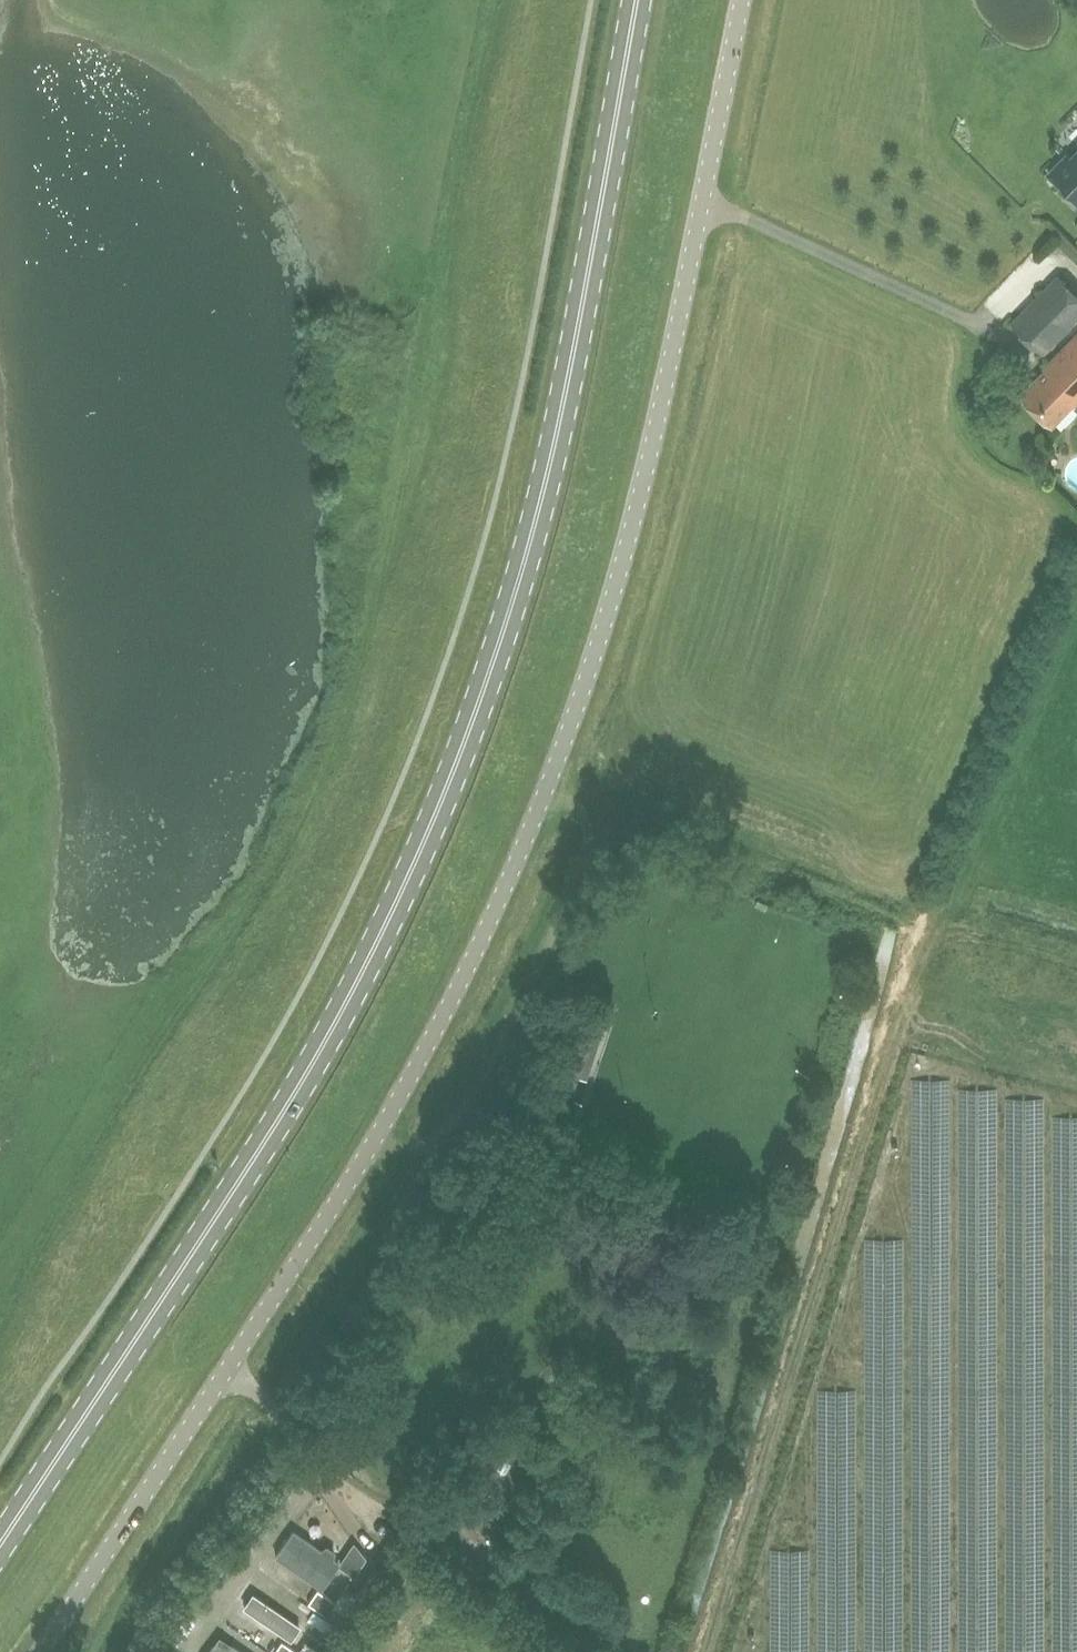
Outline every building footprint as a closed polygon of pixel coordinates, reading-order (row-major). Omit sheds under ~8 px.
[(1072,158),(1068,153),(1054,167),(1076,190),(1076,153),(1072,158)] [(1076,244),(1076,224),(1067,234),(1076,244)] [(1059,274),(1012,322),(1044,353),(1076,319),(1076,291),(1059,274)] [(1044,366),(1046,368),(1021,393),(1053,424),(1073,403),(1075,405),(1076,403),(1076,332),(1044,366)] [(577,1076),(590,1037),(583,1035),(586,1025),(576,1021),(573,1032),(568,1030),(555,1069),(565,1072),(576,1076),(577,1076)] [(561,1082),(573,1086),(576,1076),(565,1072),(561,1082)] [(554,1075),(543,1107),(550,1109),(561,1078),(554,1075)] [(276,1556),(322,1590),(340,1564),(294,1531),(276,1556)] [(345,1628),(364,1600),(344,1586),(334,1600),(317,1588),(308,1602),(345,1628)] [(298,1625),(251,1592),(242,1605),(289,1637),(298,1625)] [(207,1651),(244,1651),(219,1635),(207,1651)] [(273,1651),(298,1651),(281,1641),(273,1651)] [(298,1651),(320,1651),(306,1641),(298,1651)]
